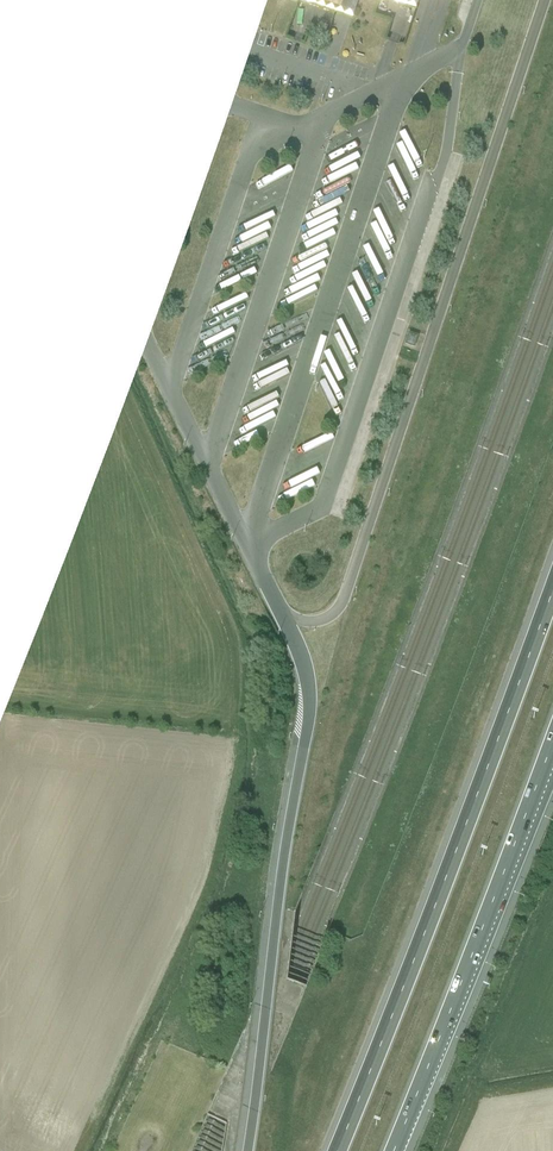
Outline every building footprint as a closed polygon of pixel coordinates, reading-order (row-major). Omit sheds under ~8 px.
[(339,13),(343,0),(299,0),(339,13)] [(339,13),(352,17),(358,0),(343,0),(339,13)] [(232,291),(262,277),(259,271),(229,284),(232,291)] [(421,328),(412,325),(408,336),(417,339),(421,328)] [(204,374),(234,360),(231,354),(202,368),(204,374)] [(270,431),(240,443),(243,449),(273,437),(270,431)]
